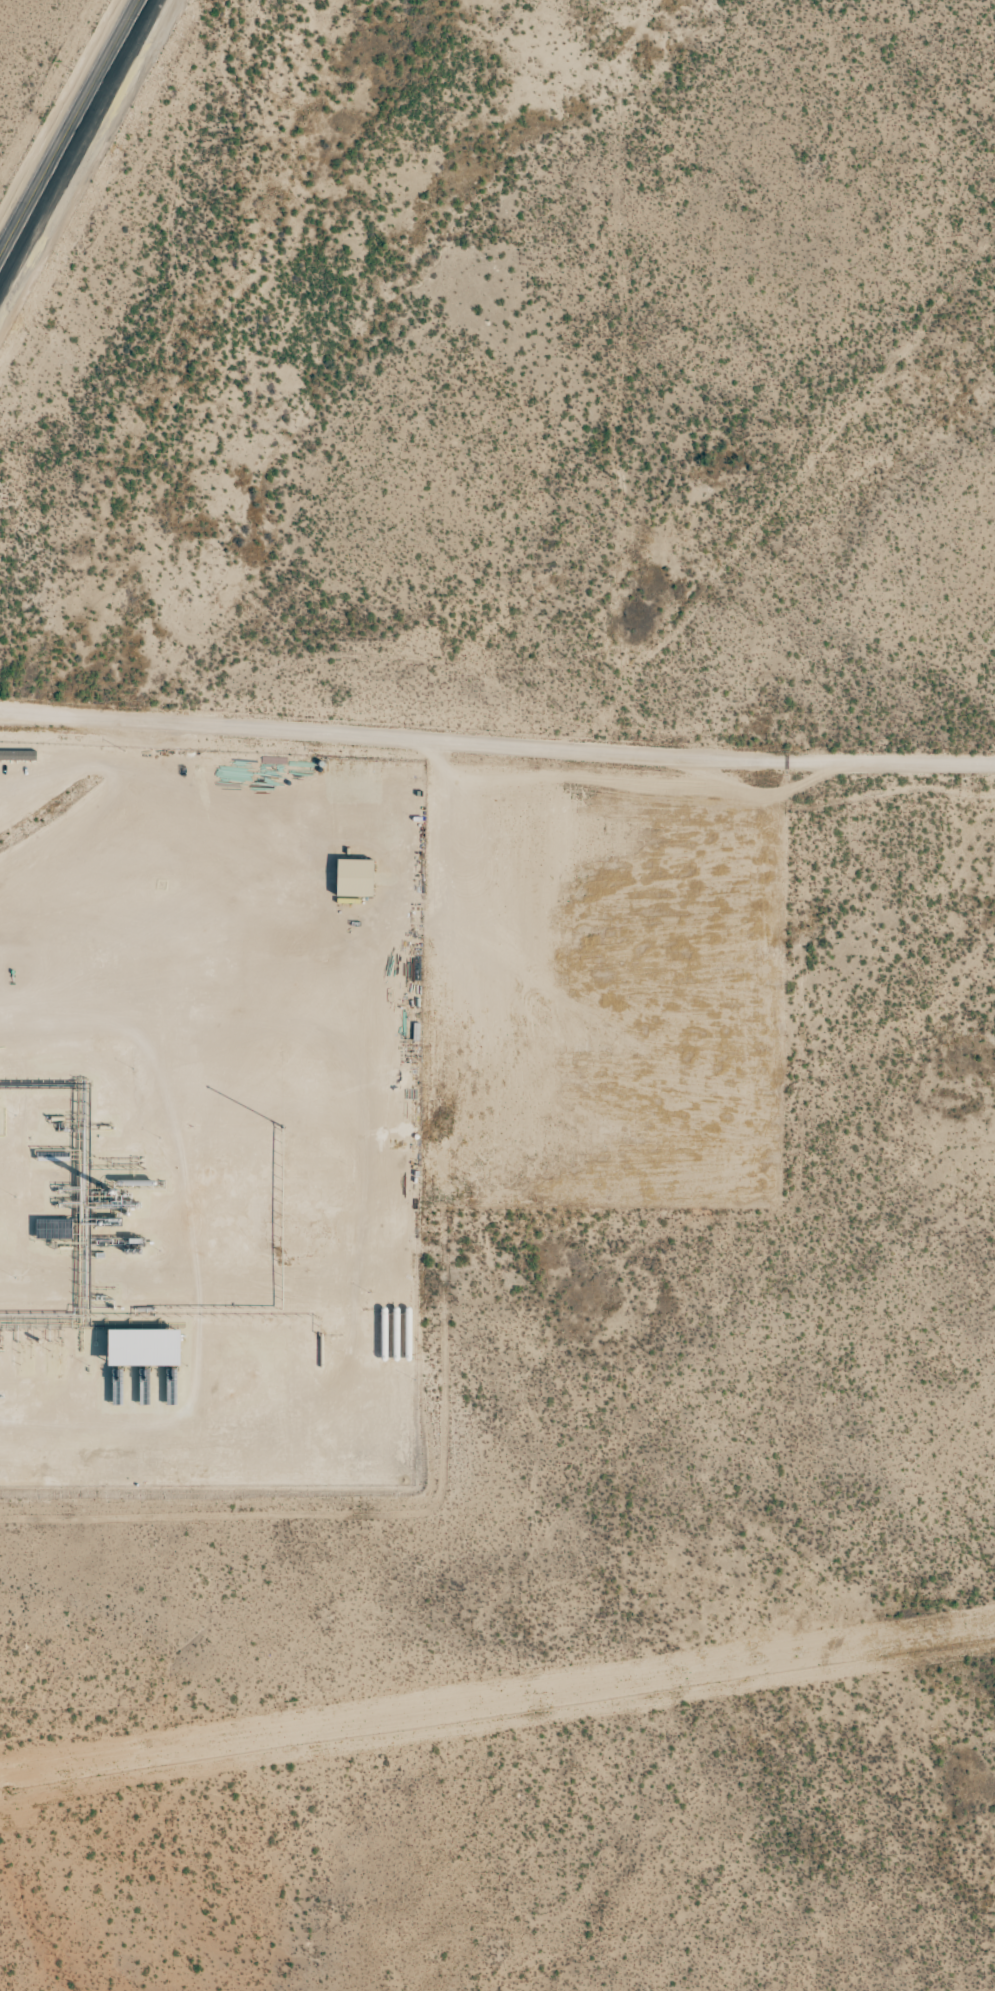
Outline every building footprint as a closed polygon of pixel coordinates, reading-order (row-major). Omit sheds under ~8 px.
[(378,896),(379,860),(342,859),(341,896),(378,896)]
